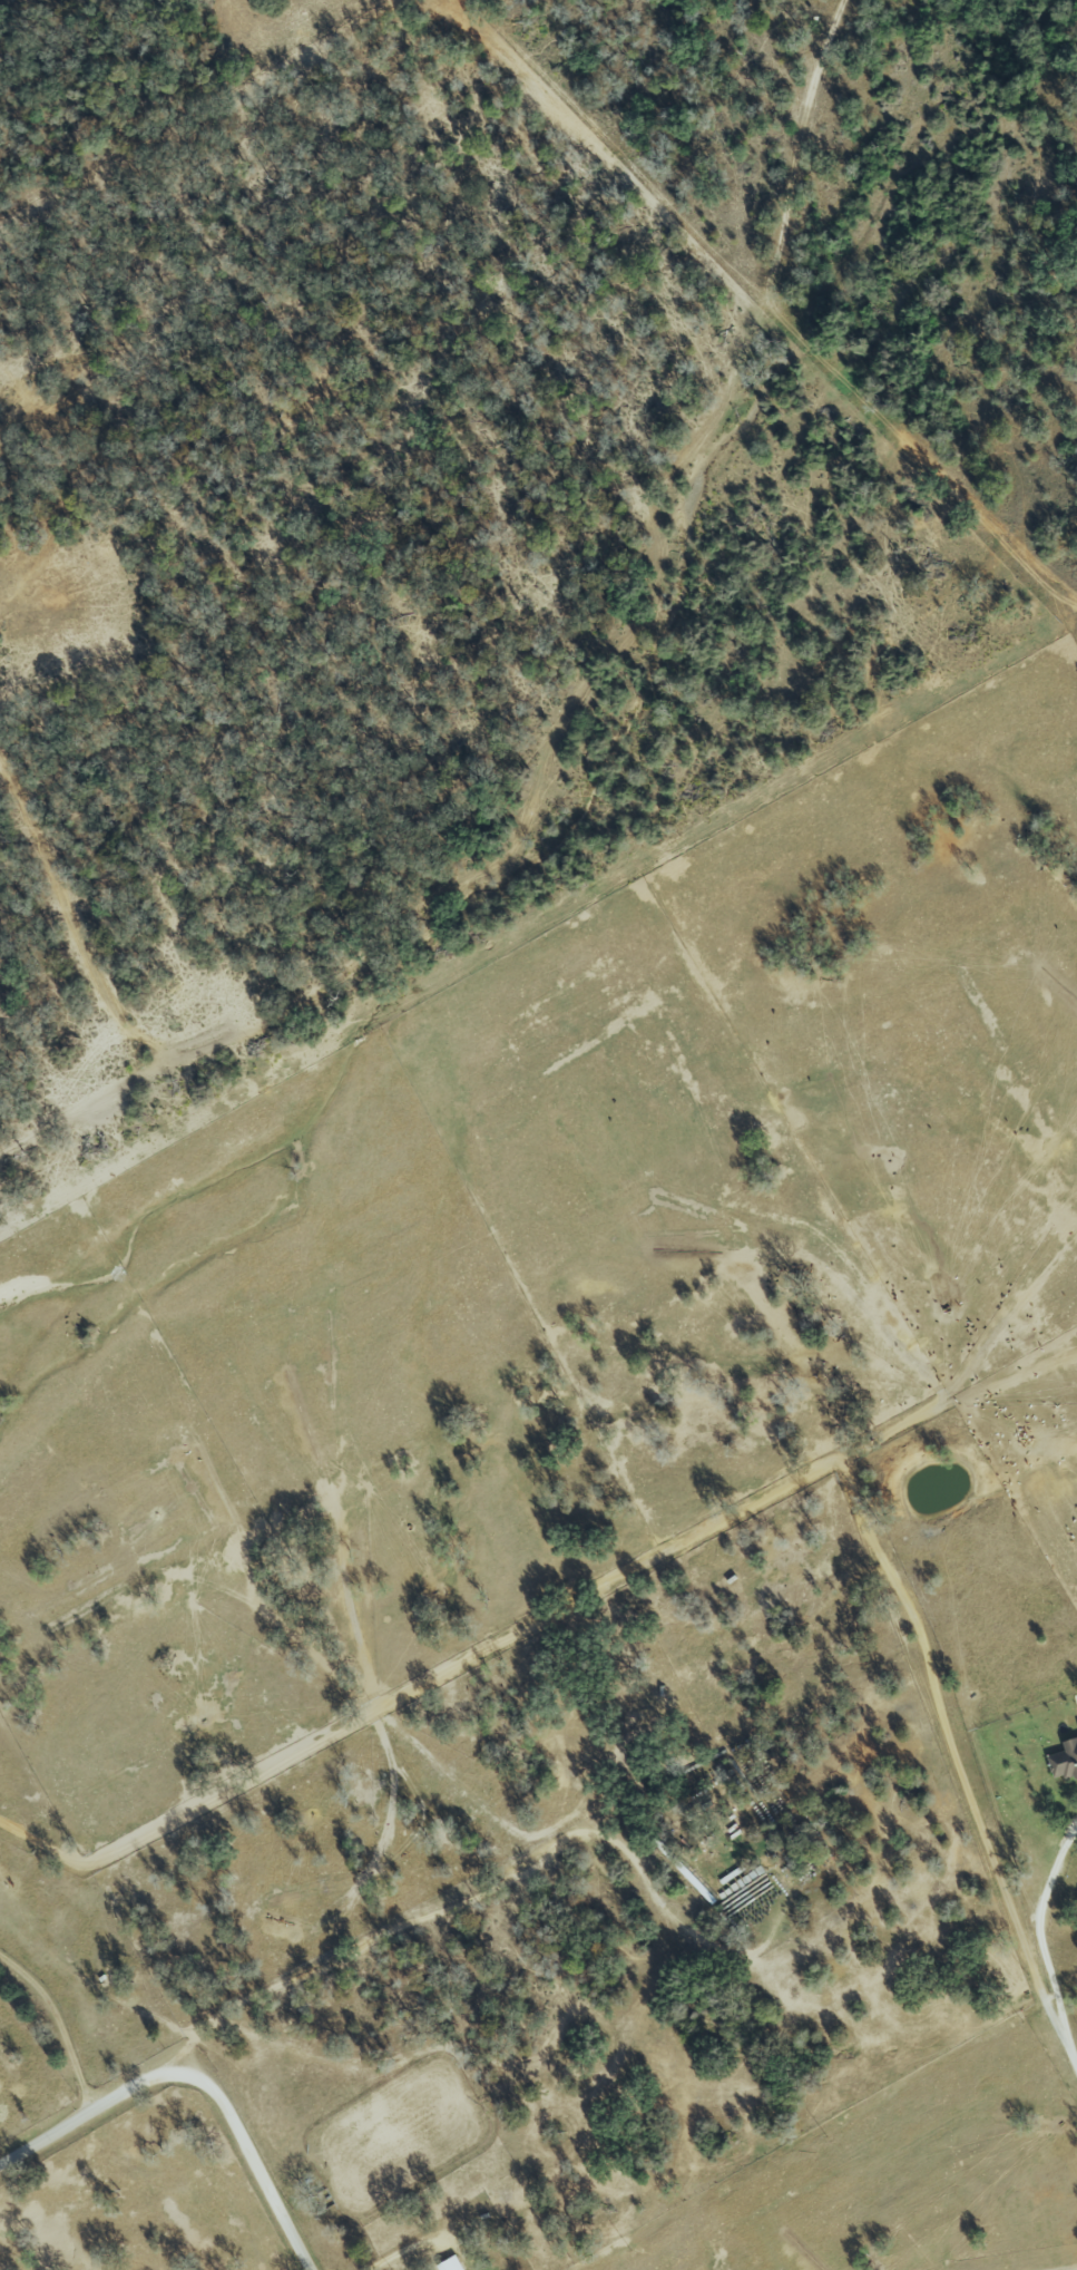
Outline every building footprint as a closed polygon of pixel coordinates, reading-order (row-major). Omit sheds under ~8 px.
[(1059,1741),(1061,1752),(1045,1756),(1051,1782),(1076,1776),(1076,1737),(1059,1741)] [(453,2255),(434,2266),(436,2269),(461,2269),(453,2255)]
